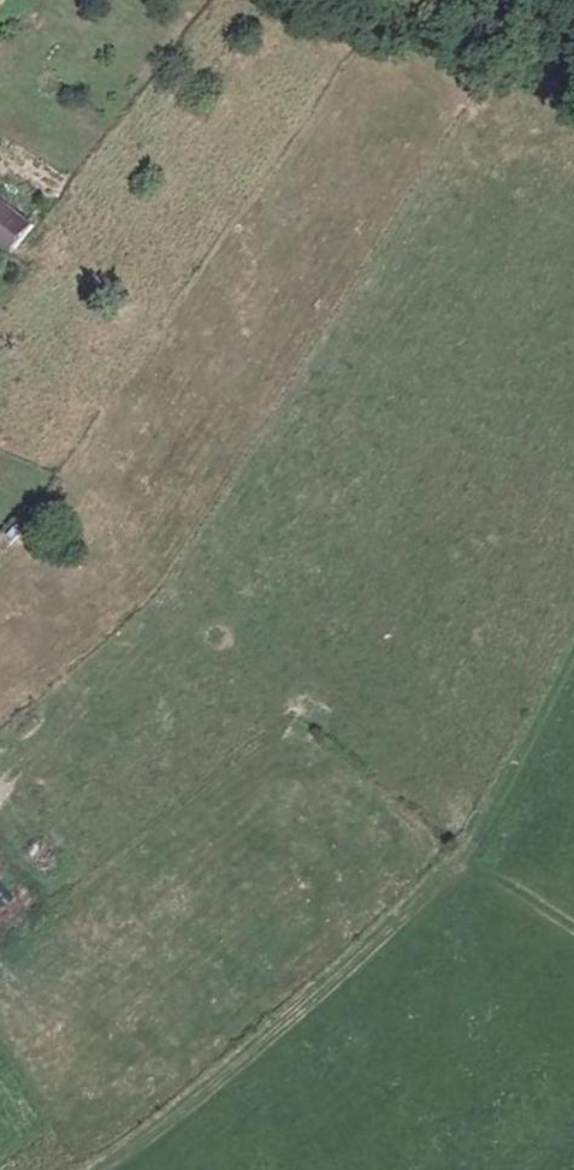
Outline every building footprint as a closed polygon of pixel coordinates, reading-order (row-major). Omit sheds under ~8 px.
[(6,246),(26,222),(0,201),(0,241),(6,246)]
